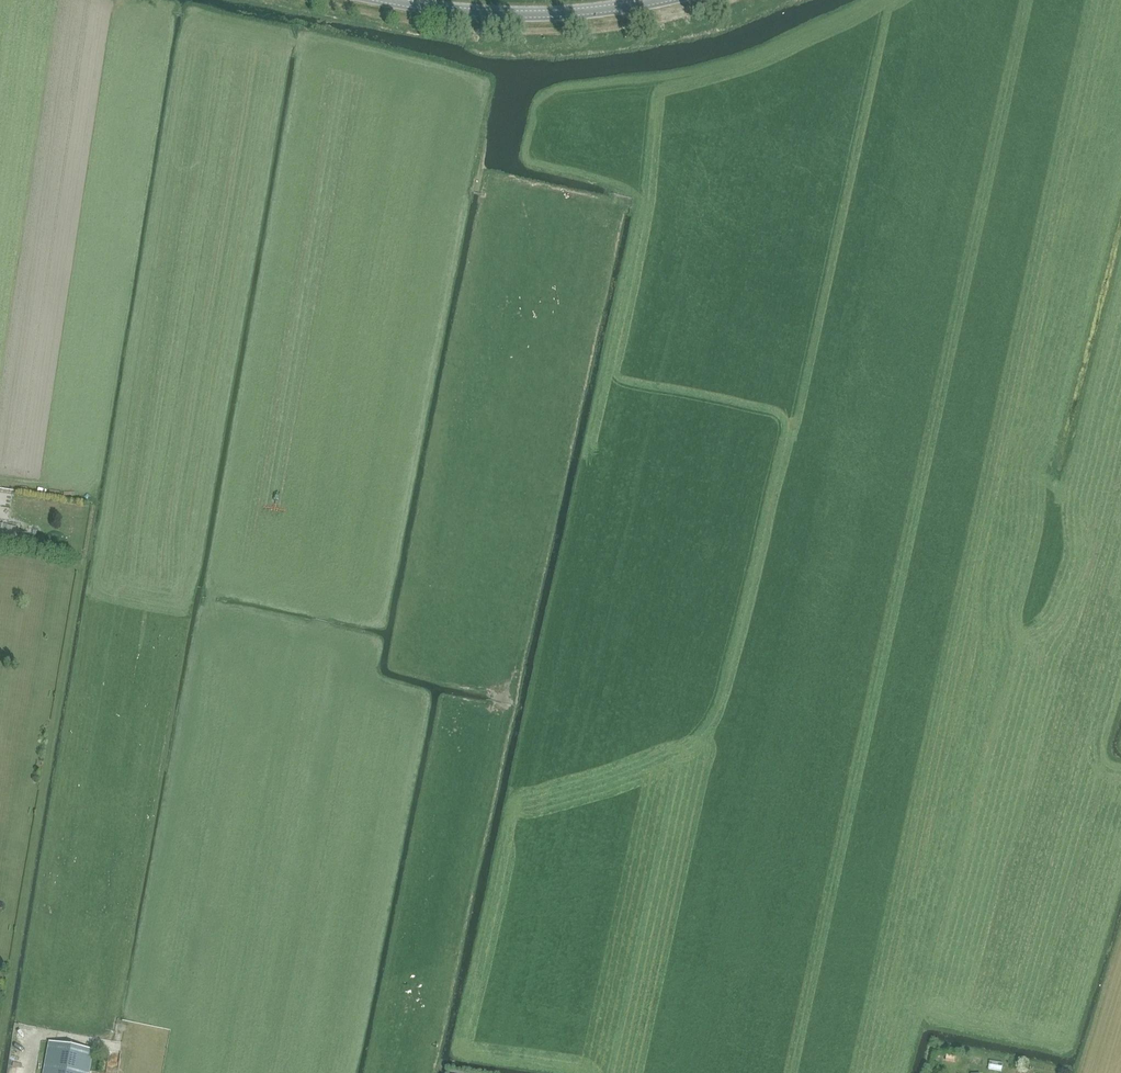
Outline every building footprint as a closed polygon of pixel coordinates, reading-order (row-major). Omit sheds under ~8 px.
[(93,1050),(48,1041),(42,1072),(89,1072),(93,1050)]
